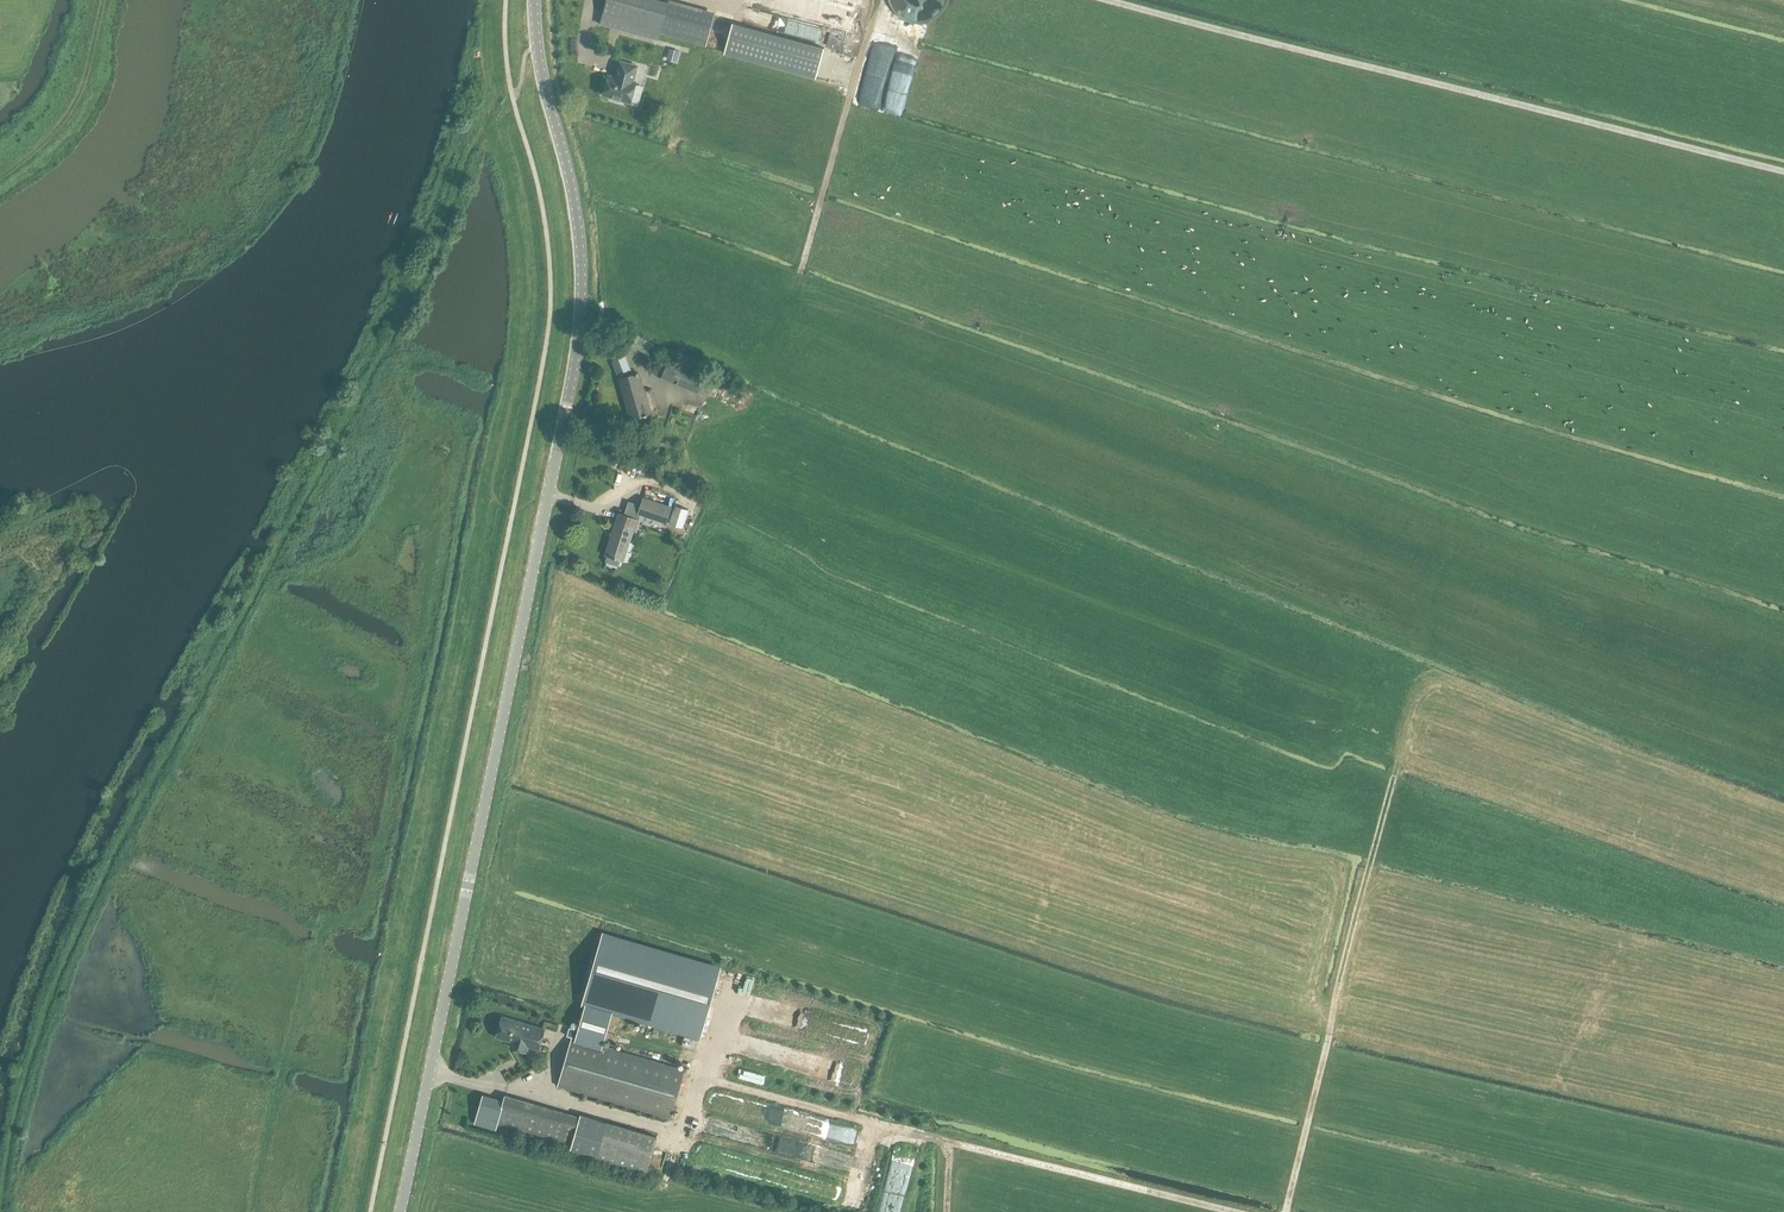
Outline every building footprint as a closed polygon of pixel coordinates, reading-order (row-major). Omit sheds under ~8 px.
[(660,33),(706,46),(715,16),(668,3),(656,0),(607,0),(603,15),(601,22),(659,37),(660,33)] [(815,79),(823,49),(732,24),(724,53),(815,79)] [(679,51),(670,49),(668,59),(676,61),(679,51)] [(622,100),(631,102),(636,84),(633,83),(638,67),(621,62),(618,74),(620,74),(618,79),(610,77),(605,95),(615,98),(614,100),(621,102),(622,100)] [(719,382),(715,381),(668,362),(662,378),(708,397),(709,394),(714,396),(719,382)] [(619,378),(630,418),(650,413),(639,373),(619,378)] [(670,507),(642,498),(637,514),(665,523),(670,507)] [(618,513),(615,523),(611,535),(613,536),(607,555),(605,554),(605,555),(608,556),(606,562),(618,566),(620,560),(623,561),(633,530),(636,531),(639,520),(618,513)] [(576,1038),(575,1039),(603,1047),(612,1014),(700,1039),(722,966),(603,931),(582,1005),(585,1006),(578,1030),(570,1027),(567,1036),(576,1038)] [(543,1029),(541,1029),(502,1017),(497,1036),(515,1042),(513,1048),(526,1051),(527,1046),(538,1049),(543,1029)] [(575,1039),(572,1038),(558,1086),(669,1119),(683,1071),(603,1047),(575,1039)] [(498,1123),(497,1123),(503,1101),(483,1095),(475,1123),(496,1129),(498,1123)] [(579,1117),(541,1106),(505,1095),(503,1101),(497,1123),(498,1123),(571,1145),(579,1117)] [(658,1136),(581,1113),(570,1148),(648,1171),(658,1136)]
